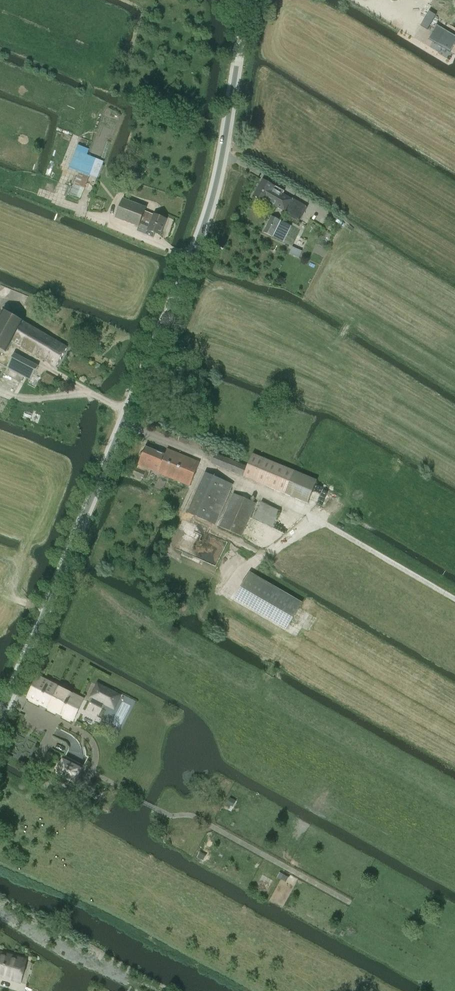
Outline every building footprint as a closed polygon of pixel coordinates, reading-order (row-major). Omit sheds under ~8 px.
[(76,151),(69,168),(79,171),(70,196),(81,200),(90,176),(97,179),(98,178),(99,178),(104,166),(103,166),(104,162),(87,155),(89,150),(78,145),(76,151)] [(275,187),(263,180),(254,196),(265,203),(266,201),(285,212),(292,200),(274,189),(275,187)] [(123,199),(116,218),(139,227),(139,226),(148,230),(160,235),(166,220),(154,215),(150,225),(141,222),(146,208),(123,199)] [(294,199),(285,214),(299,222),(308,208),(294,199)] [(264,232),(273,237),(281,221),(272,216),(264,232)] [(292,246),(296,238),(285,233),(281,242),(292,246)] [(299,258),(302,251),(292,247),(289,253),(299,258)] [(24,322),(4,312),(0,318),(0,349),(6,352),(8,351),(13,342),(24,322)] [(67,347),(24,322),(13,342),(56,367),(67,347)] [(15,353),(7,367),(31,380),(34,374),(38,366),(15,353)] [(9,371),(0,365),(0,379),(3,381),(9,371)] [(181,434),(179,441),(189,444),(191,438),(181,434)] [(157,473),(165,455),(145,447),(138,465),(139,465),(151,470),(157,473)] [(190,486),(200,463),(167,449),(165,455),(157,473),(182,483),(190,486)] [(317,480),(293,471),(252,454),(247,467),(215,454),(211,463),(243,476),(284,493),(308,503),(317,480)] [(147,480),(151,470),(139,465),(137,469),(136,469),(134,475),(136,476),(135,477),(140,479),(141,478),(143,479),(143,478),(147,480)] [(215,525),(233,485),(205,473),(188,513),(215,525)] [(241,537),(256,503),(234,494),(219,527),(241,537)] [(281,511),(262,502),(254,518),(273,527),(281,511)] [(250,573),(238,594),(289,624),(302,603),(250,573)] [(27,698),(74,721),(85,700),(38,677),(27,698)] [(99,685),(93,697),(114,708),(120,696),(99,685)] [(76,782),(82,769),(63,760),(56,773),(76,782)] [(230,798),(226,807),(229,809),(231,806),(232,807),(236,801),(230,798)] [(27,960),(0,952),(0,977),(21,983),(27,960)]
